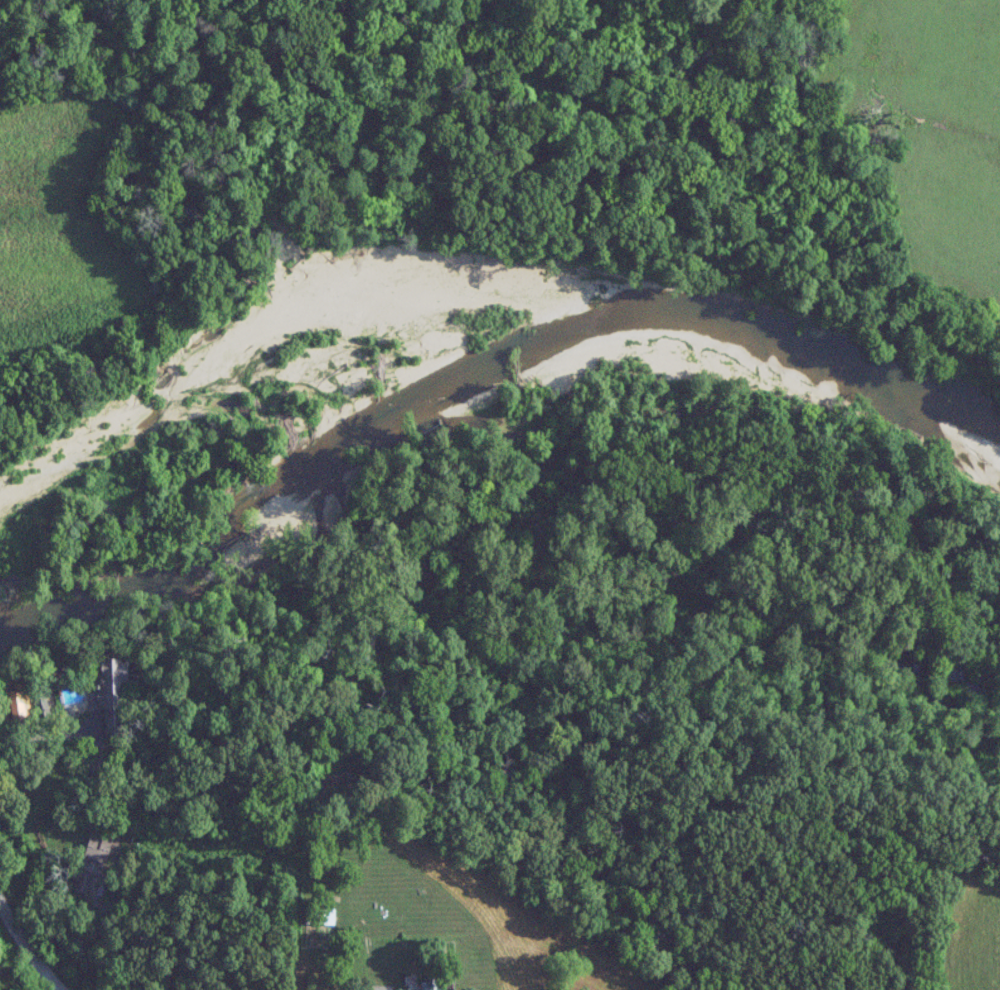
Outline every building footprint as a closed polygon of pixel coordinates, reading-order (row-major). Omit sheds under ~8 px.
[(128,659),(99,660),(100,706),(121,705),(121,683),(129,683),(128,659)] [(5,694),(6,721),(29,720),(28,694),(5,694)] [(107,865),(116,839),(93,831),(84,857),(107,865)] [(93,876),(77,872),(73,888),(89,892),(93,876)] [(335,925),(335,909),(307,909),(307,925),(335,925)]
